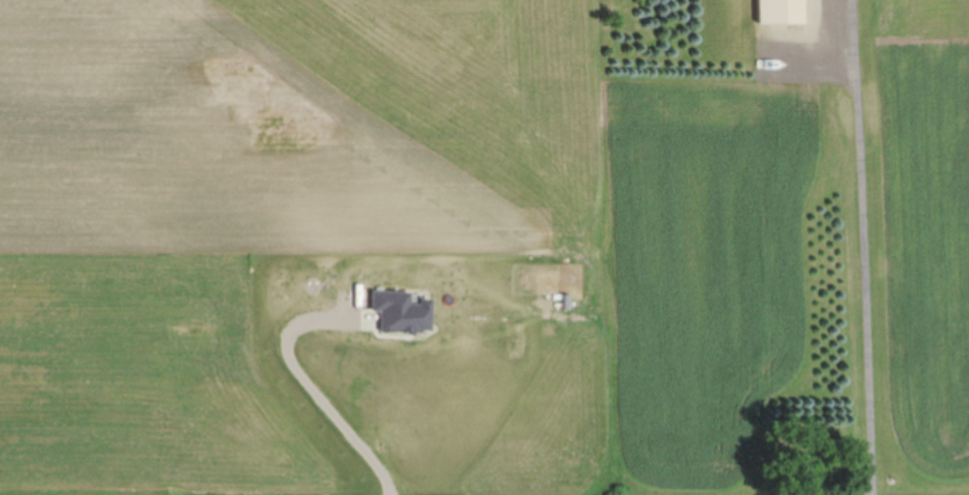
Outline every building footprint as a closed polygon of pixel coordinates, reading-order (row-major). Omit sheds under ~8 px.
[(761,23),(809,24),(809,0),(761,0),(761,23)]
